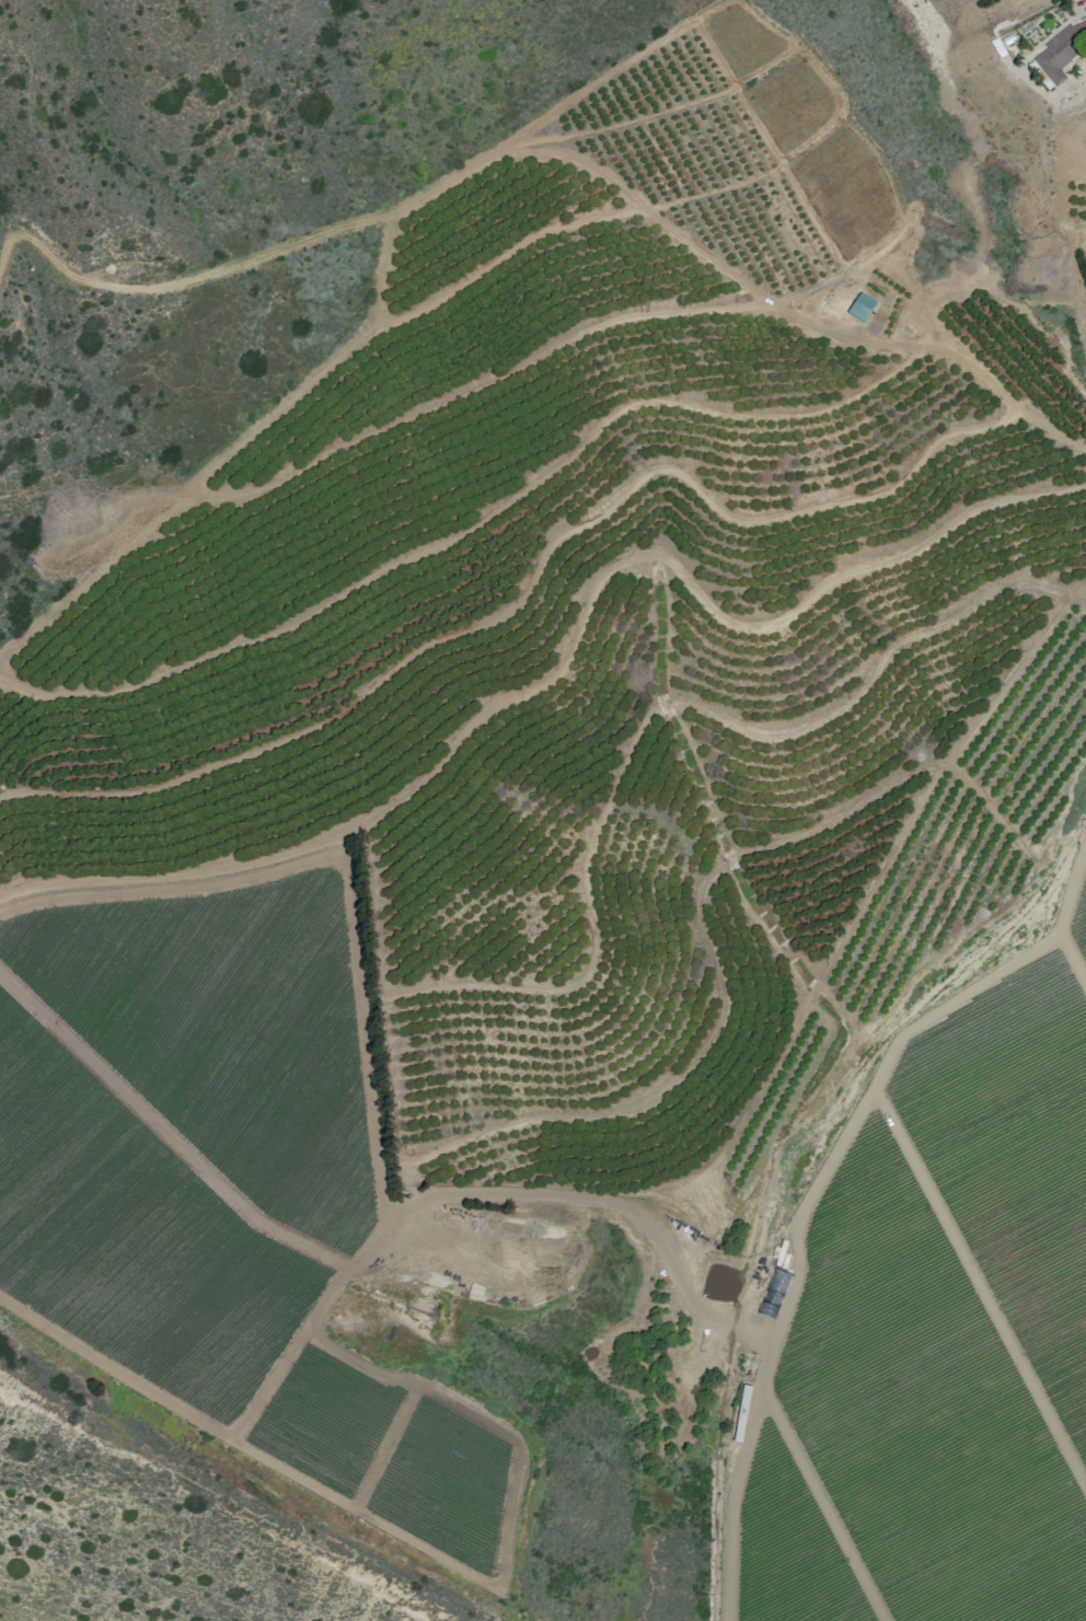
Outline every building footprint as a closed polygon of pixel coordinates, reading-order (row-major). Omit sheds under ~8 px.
[(1054,89),(1067,79),(1060,70),(1071,61),(1070,60),(1085,47),(1085,20),(1075,24),(1072,27),(1068,24),(1043,44),(1045,48),(1031,59),(1054,89)]
